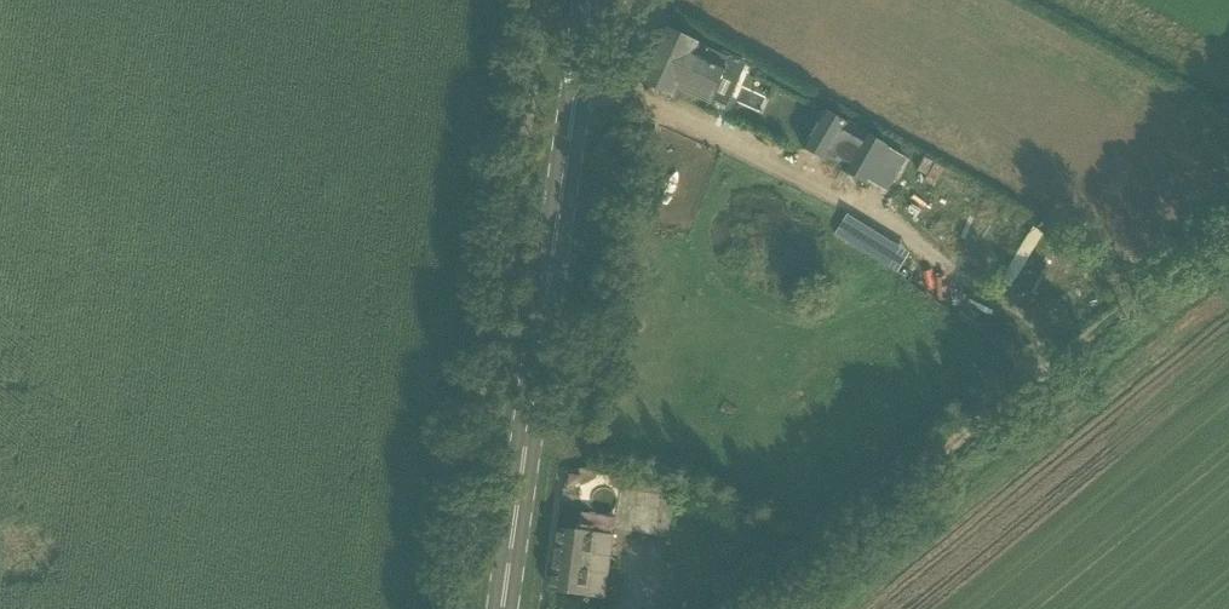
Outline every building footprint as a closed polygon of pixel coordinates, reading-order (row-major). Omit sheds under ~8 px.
[(665,25),(639,81),(678,99),(682,92),(710,105),(727,70),(697,56),(703,43),(665,25)] [(836,130),(815,118),(794,155),(816,167),(818,162),(837,173),(835,177),(856,189),(877,152),(855,140),(853,145),(834,134),(836,130)] [(840,217),(830,237),(899,268),(908,248),(840,217)] [(636,491),(638,480),(621,478),(619,489),(636,491)] [(558,528),(549,592),(608,600),(610,589),(614,560),(620,561),(622,547),(616,546),(617,536),(558,528)]
